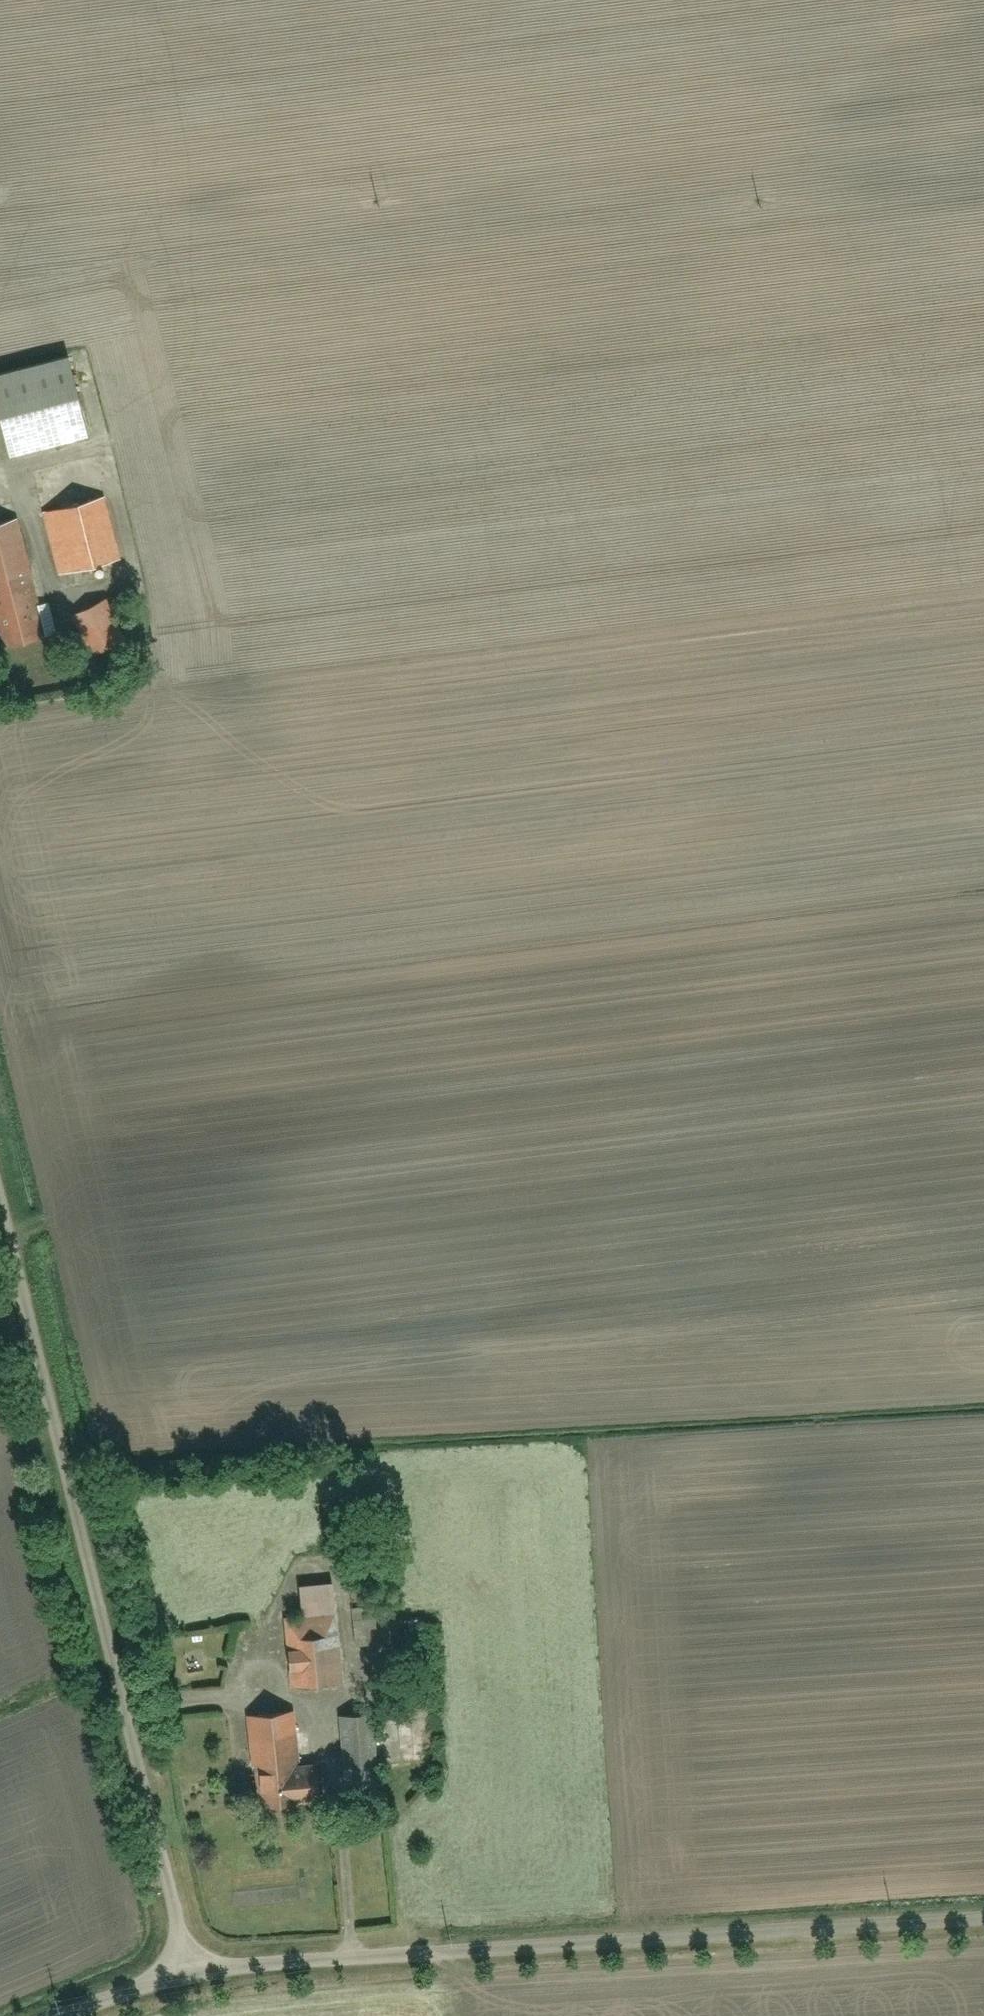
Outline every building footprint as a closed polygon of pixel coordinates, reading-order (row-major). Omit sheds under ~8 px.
[(3,457),(81,435),(58,356),(0,373),(0,446),(3,457)] [(43,513),(57,577),(120,563),(106,499),(43,513)] [(0,522),(0,641),(2,650),(56,636),(47,605),(38,608),(13,518),(0,522)] [(104,600),(68,618),(88,657),(124,639),(104,600)] [(282,1618),(289,1688),(341,1683),(331,1585),(299,1588),(302,1617),(282,1618)] [(352,1610),(355,1644),(392,1640),(389,1606),(352,1610)] [(246,1716),(258,1810),(320,1802),(316,1766),(300,1768),(293,1710),(246,1716)] [(336,1719),(343,1788),(381,1784),(374,1715),(336,1719)]
